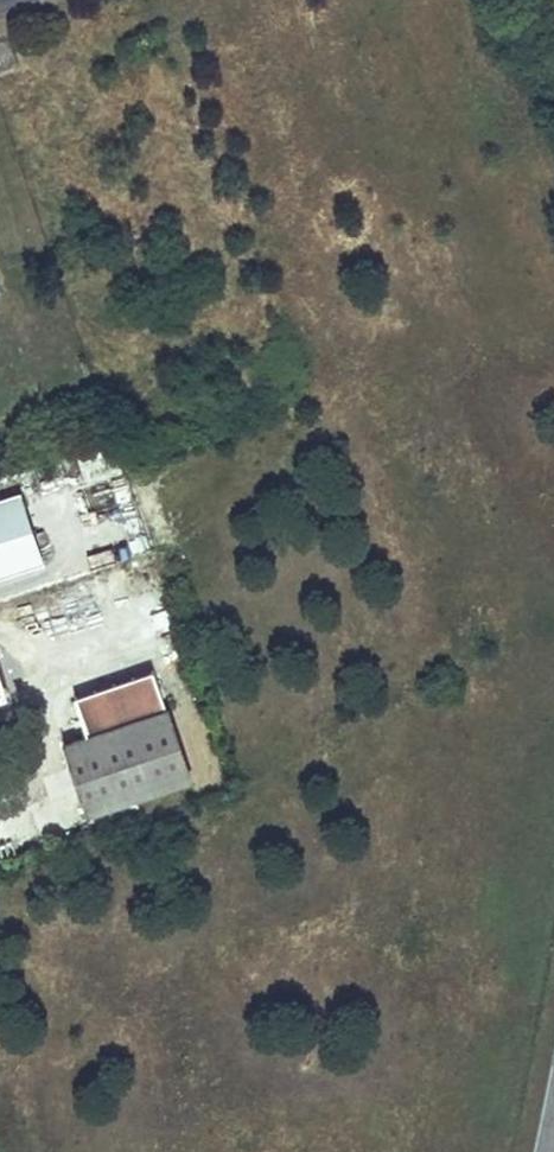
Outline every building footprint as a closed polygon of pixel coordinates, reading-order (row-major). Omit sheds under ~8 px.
[(0,492),(0,569),(32,559),(9,489),(0,492)] [(83,728),(51,739),(76,805),(185,766),(147,661),(69,689),(83,728)]
